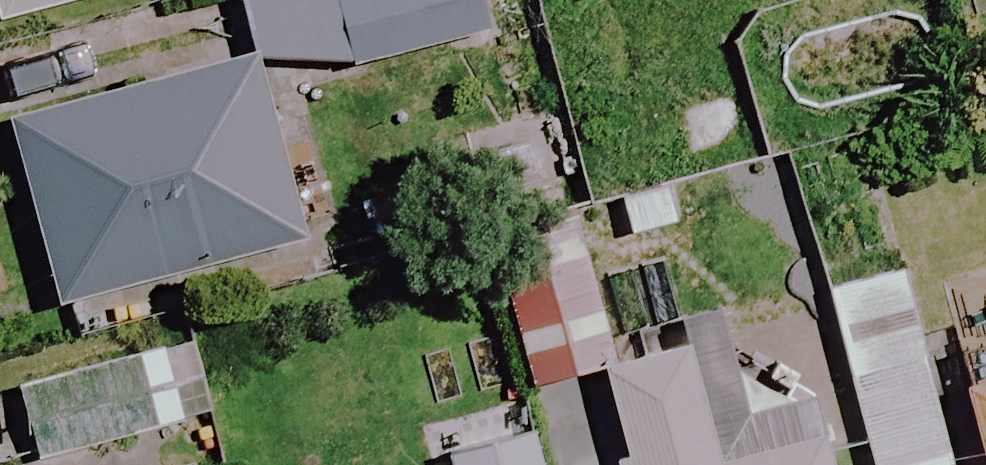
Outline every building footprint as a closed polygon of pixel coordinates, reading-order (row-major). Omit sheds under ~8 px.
[(74,0),(0,0),(0,21),(74,0)] [(346,84),(477,46),(464,0),(322,0),(346,84)] [(258,64),(10,116),(52,317),(299,265),(258,64)] [(494,249),(519,378),(607,361),(582,232),(494,249)] [(900,274),(823,293),(866,464),(947,464),(900,274)] [(7,390),(29,464),(52,464),(221,415),(197,333),(7,390)] [(724,350),(610,375),(630,464),(749,464),(724,350)] [(965,395),(982,464),(985,464),(985,390),(965,395)] [(507,419),(434,433),(441,464),(516,464),(507,419)] [(831,448),(751,464),(835,464),(831,448)]
